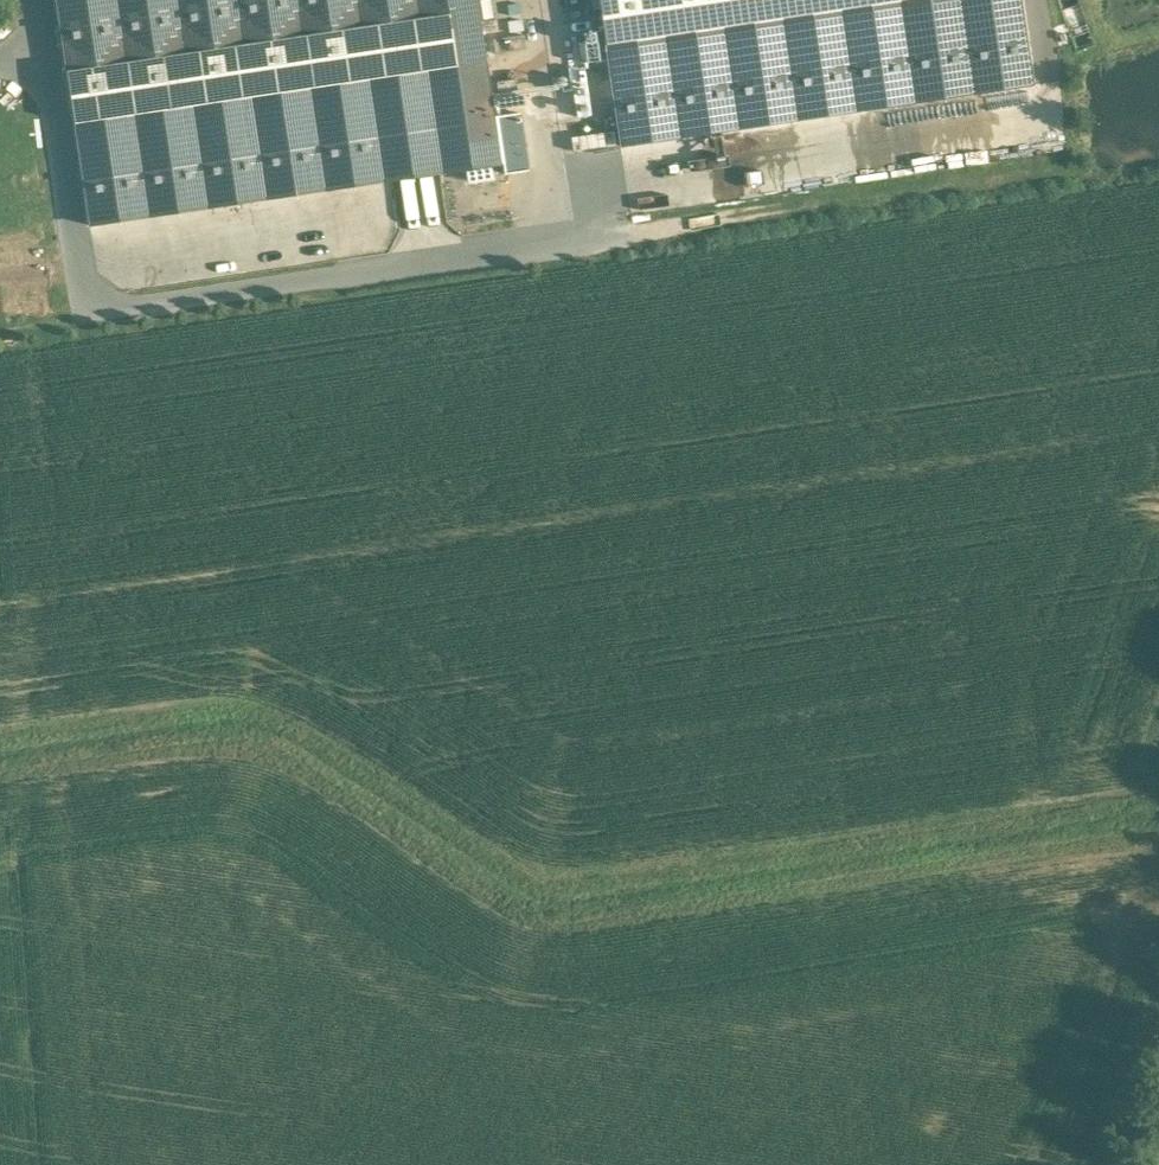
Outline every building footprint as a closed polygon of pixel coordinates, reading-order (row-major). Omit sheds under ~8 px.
[(90,225),(502,164),(478,0),(56,0),(90,225)] [(622,150),(1034,96),(1020,0),(599,0),(622,150)] [(506,115),(501,116),(498,119),(504,161),(509,163),(514,161),(517,159),(511,116),(506,115)] [(2,310),(38,308),(37,293),(25,294),(24,280),(0,281),(2,310)]
